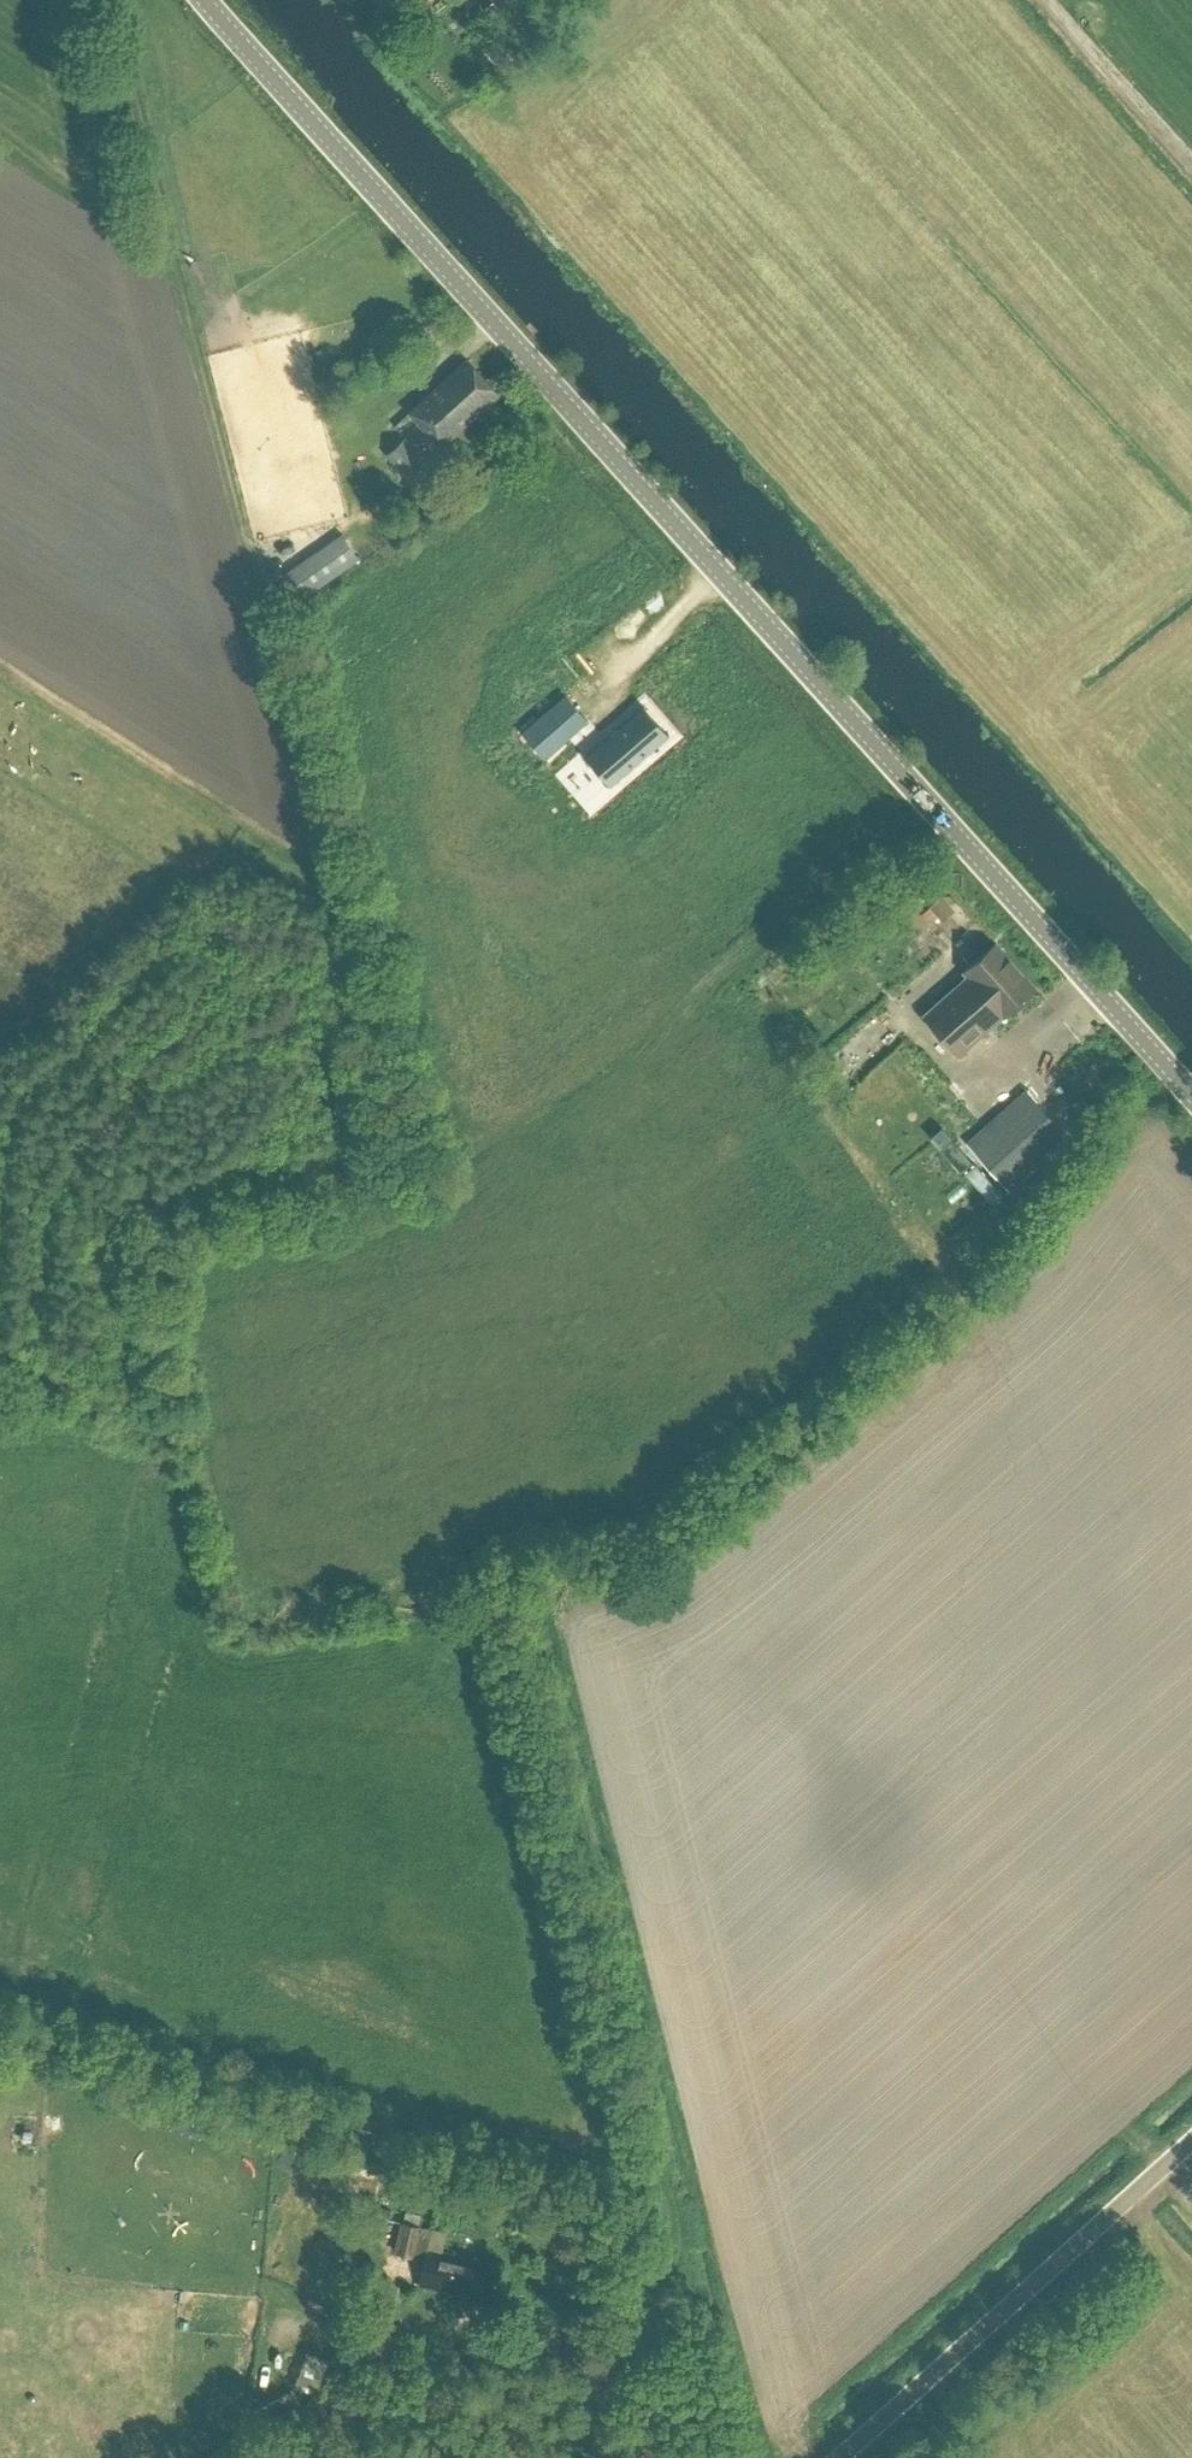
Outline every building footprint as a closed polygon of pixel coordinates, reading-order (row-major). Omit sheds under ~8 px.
[(485,26),(501,11),(493,2),(477,17),(485,26)] [(441,446),(498,392),(467,359),(410,412),(441,446)] [(406,476),(426,459),(407,436),(387,453),(406,476)] [(646,689),(584,735),(607,766),(669,720),(646,689)] [(588,720),(565,694),(522,732),(545,758),(588,720)] [(1005,1014),(1036,987),(996,942),(965,969),(970,974),(928,1012),(960,1049),(1003,1011),(1005,1014)] [(948,1246),(1069,1137),(1026,1089),(947,1160),(936,1170),(903,1199),(948,1246)] [(952,1139),(942,1127),(931,1136),(941,1148),(952,1139)] [(1055,1163),(1025,1185),(1035,1198),(1065,1176),(1055,1163)] [(382,2145),(389,2125),(363,2115),(360,2125),(352,2123),(348,2136),(351,2137),(349,2143),(368,2150),(371,2141),(382,2145)] [(380,2163),(349,2158),(344,2193),(374,2198),(380,2163)] [(376,2205),(374,2219),(376,2220),(384,2221),(387,2221),(389,2207),(376,2205)] [(420,2283),(493,2300),(500,2269),(478,2264),(480,2259),(427,2247),(431,2229),(403,2223),(397,2250),(426,2257),(420,2283)]
